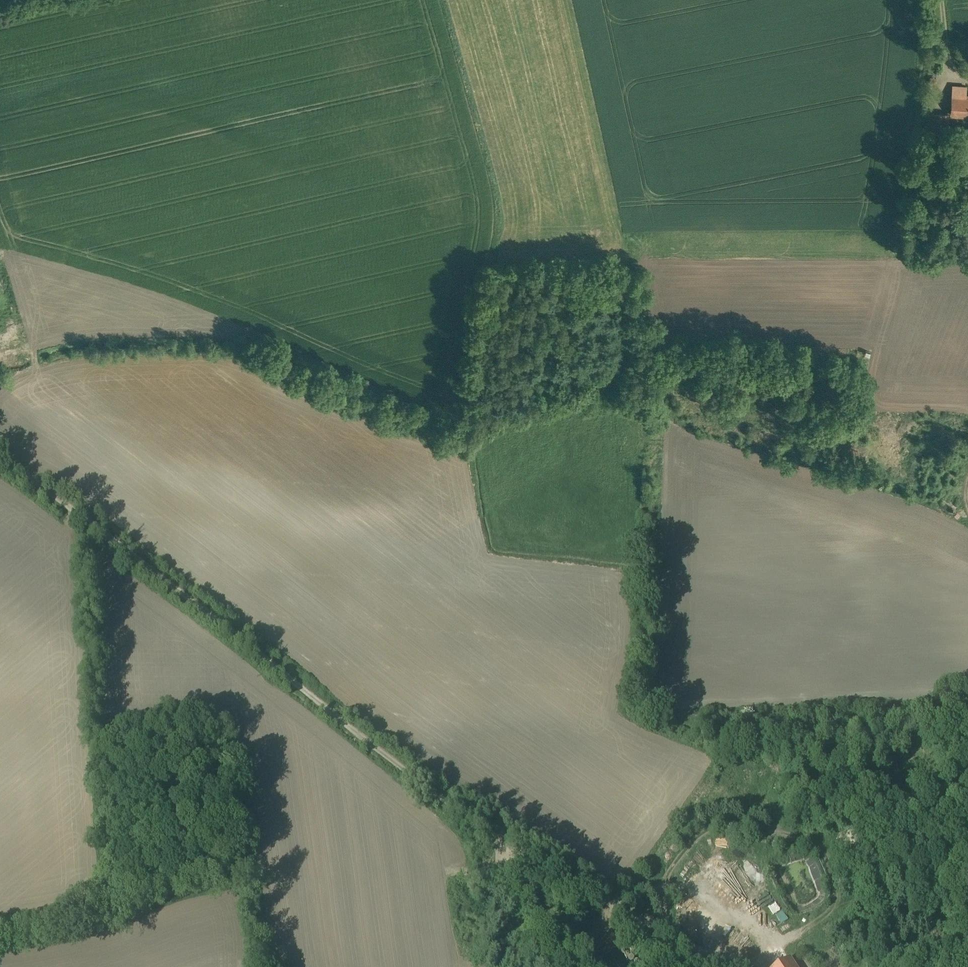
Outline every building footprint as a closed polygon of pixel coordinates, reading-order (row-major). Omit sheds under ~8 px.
[(953,93),(951,114),(967,115),(967,94),(953,93)] [(773,905),(766,910),(770,917),(778,912),(773,905)] [(773,918),(778,926),(785,922),(780,913),(773,918)] [(790,949),(765,966),(766,966),(802,966),(790,949)]
